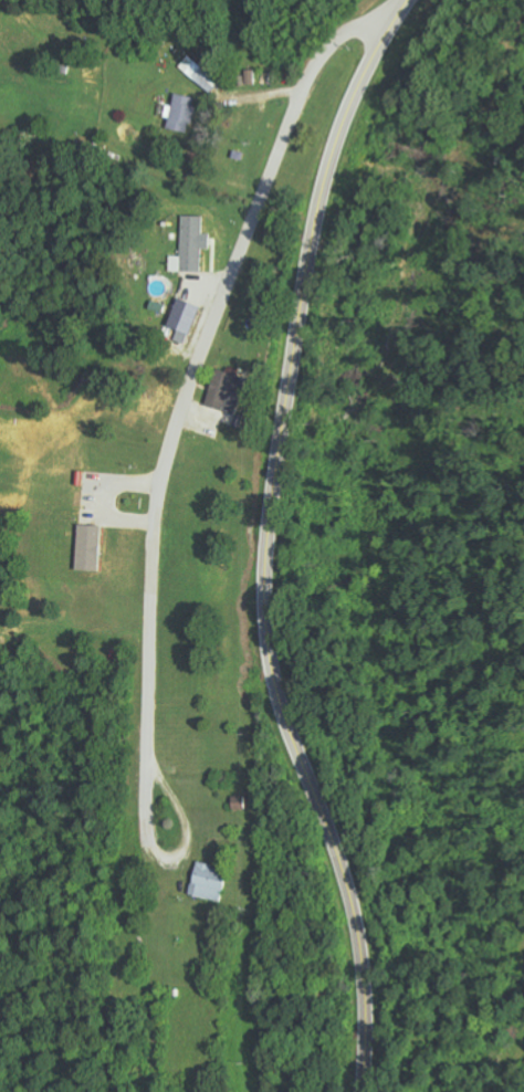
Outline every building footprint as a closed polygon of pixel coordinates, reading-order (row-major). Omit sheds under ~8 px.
[(220,81),(188,55),(179,66),(211,93),(220,81)] [(189,132),(195,96),(174,92),(167,128),(189,132)] [(201,271),(202,215),(181,215),(180,255),(169,255),(169,270),(201,271)] [(174,339),(185,343),(201,306),(178,297),(167,325),(177,329),(174,339)] [(234,414),(246,377),(216,367),(205,405),(234,414)] [(75,569),(98,570),(100,524),(76,524),(75,569)] [(229,871),(196,862),(188,893),(220,902),(229,871)]
